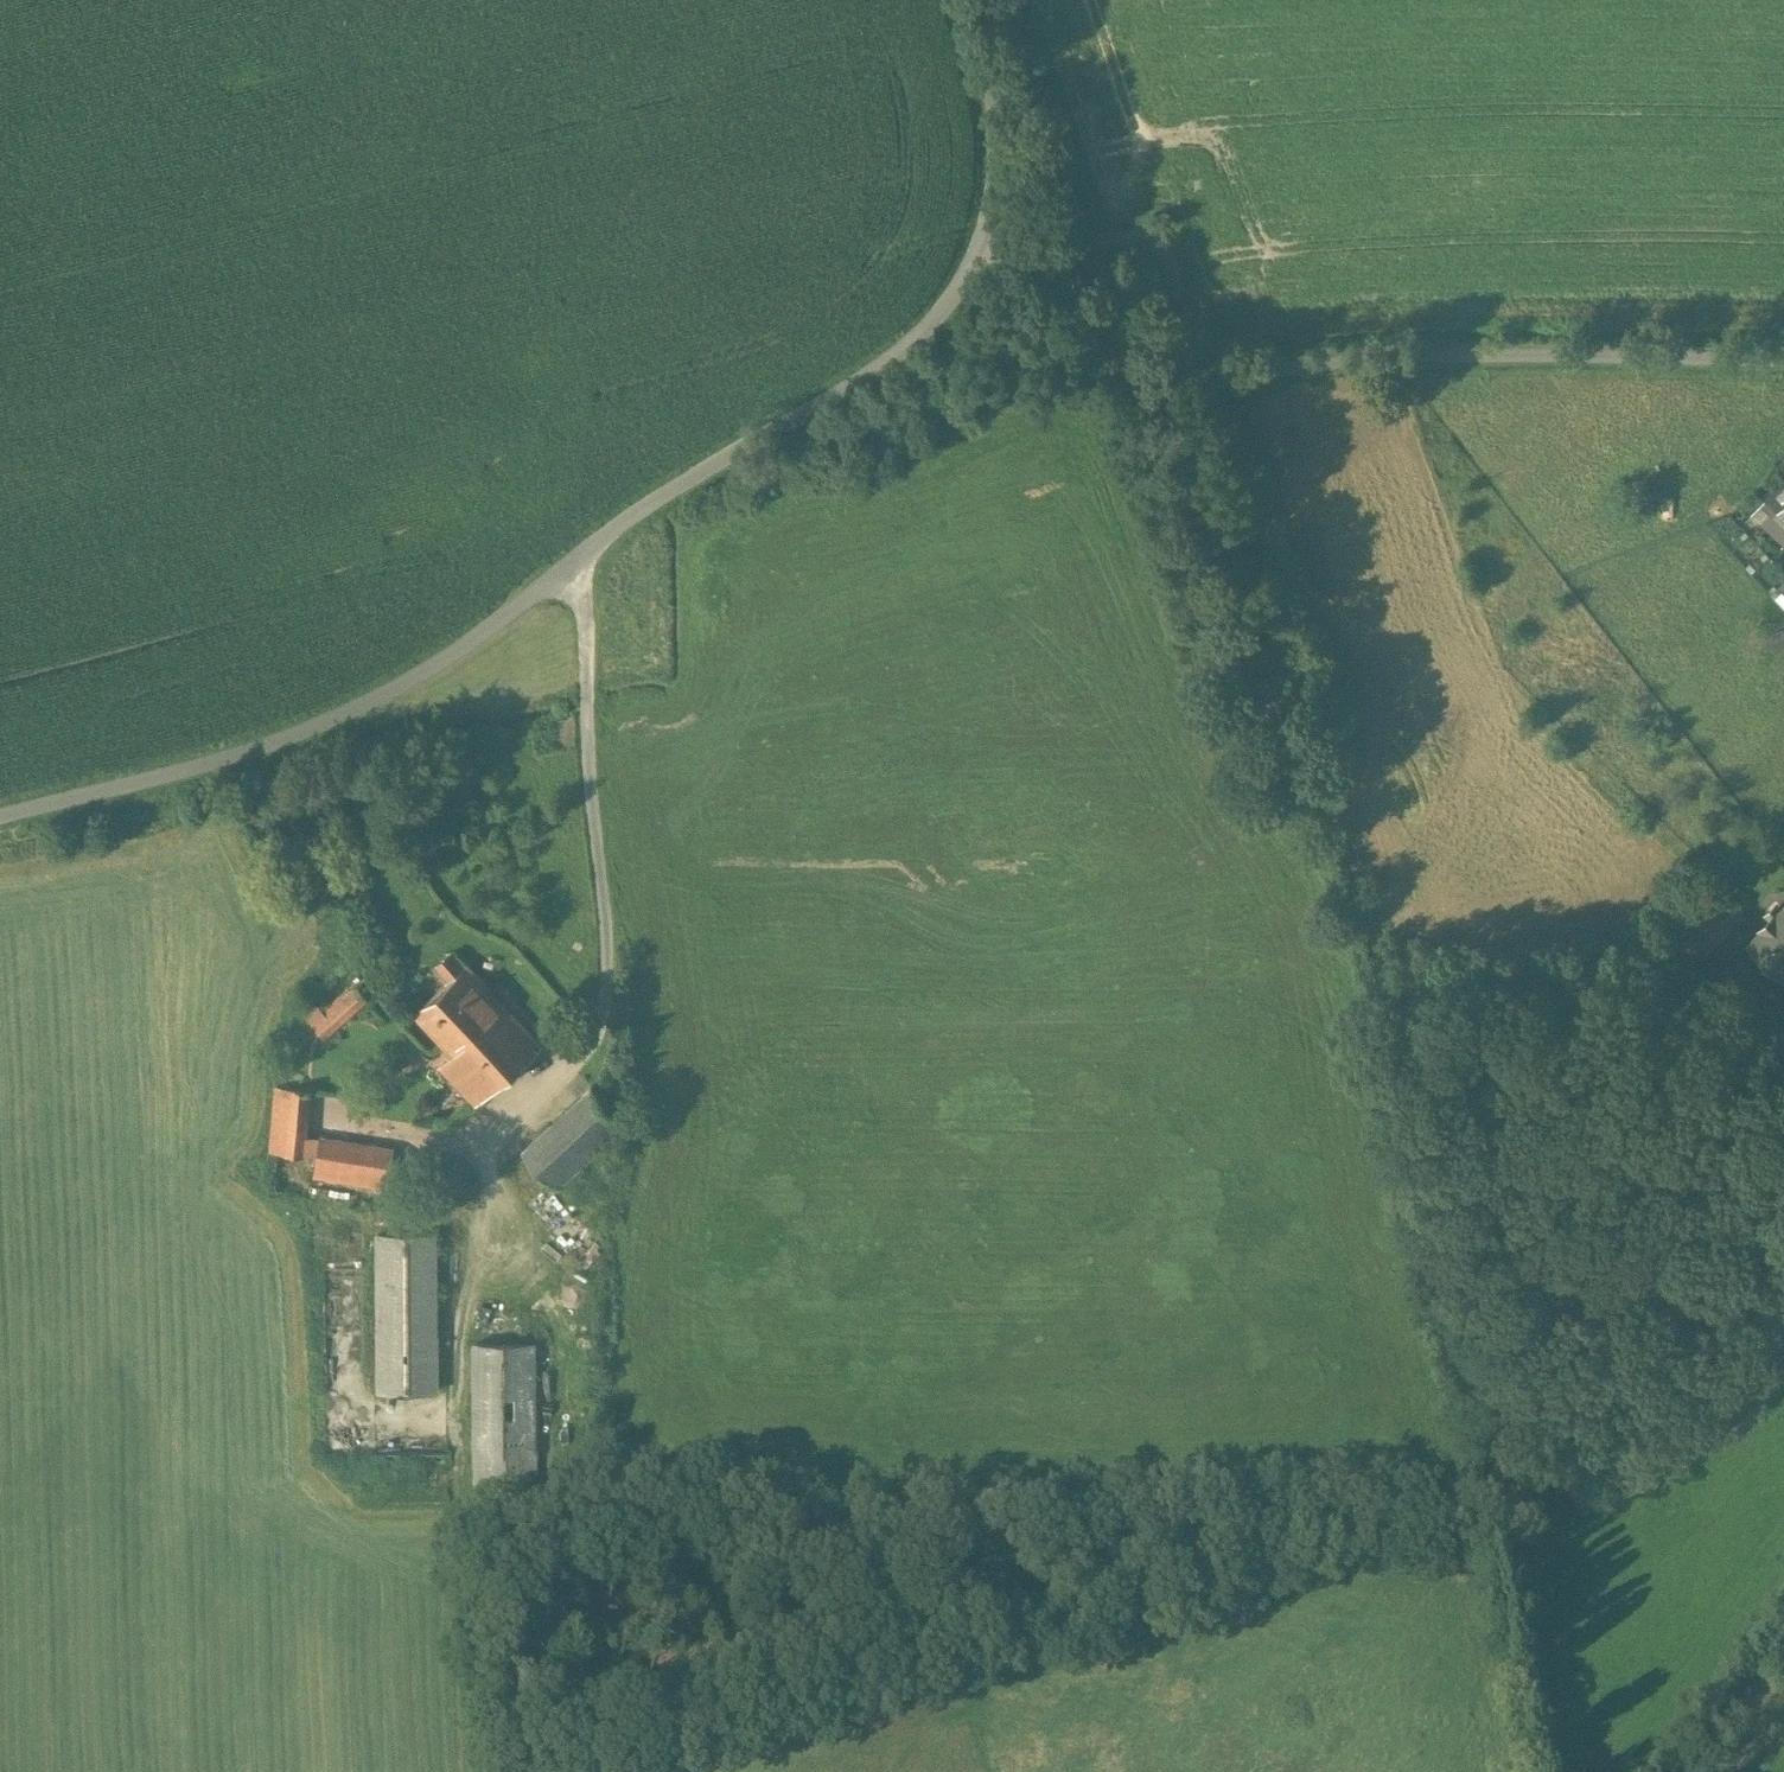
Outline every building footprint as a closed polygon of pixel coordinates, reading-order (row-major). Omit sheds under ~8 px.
[(1762,528),(1783,550),(1783,506),(1762,528)] [(1706,882),(1659,930),(1696,966),(1743,918),(1706,882)] [(1751,943),(1783,975),(1783,909),(1751,943)] [(538,1053),(464,971),(412,1017),(451,1061),(439,1071),(474,1111),(538,1053)] [(356,986),(323,1016),(336,1030),(369,1001),(356,986)] [(309,1094),(280,1091),(275,1156),(303,1159),(309,1094)] [(592,1094),(525,1157),(556,1190),(623,1127),(592,1094)] [(392,1153),(318,1143),(312,1181),(386,1191),(392,1153)] [(581,1286),(521,1222),(477,1264),(537,1327),(581,1286)] [(433,1237),(377,1236),(377,1389),(434,1389),(433,1237)] [(537,1346),(471,1344),(472,1488),(531,1489),(537,1346)]
